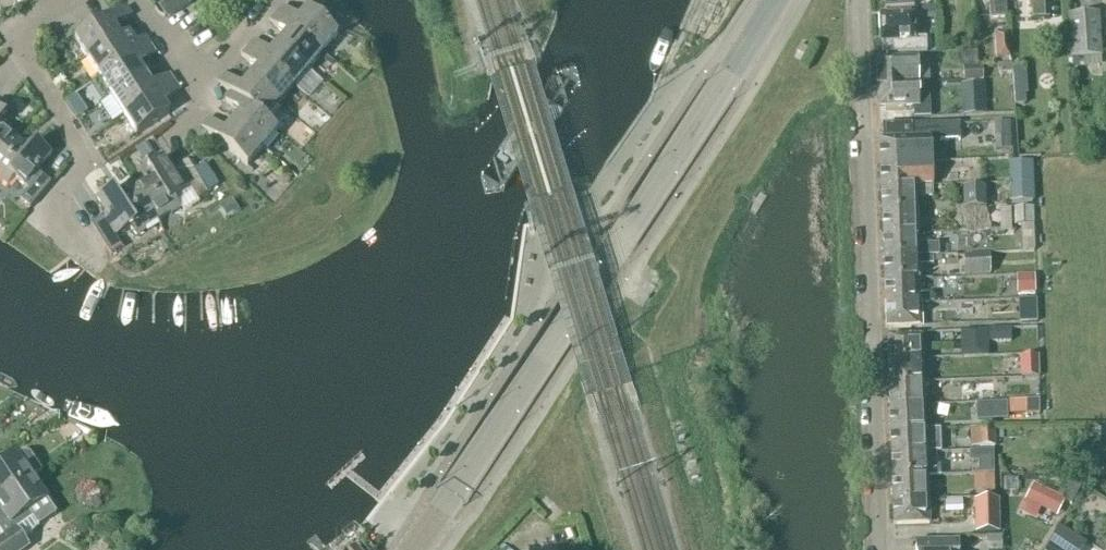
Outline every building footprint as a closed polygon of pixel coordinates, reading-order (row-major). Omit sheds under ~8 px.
[(913,7),(913,0),(884,0),(884,9),(913,7)] [(990,20),(1006,18),(1005,0),(988,0),(990,20)] [(1032,19),(1045,18),(1044,0),(1031,0),(1032,19)] [(275,16),(322,54),(345,27),(315,1),(298,22),(282,8),(275,16)] [(922,21),(936,20),(935,7),(921,8),(922,21)] [(88,61),(121,40),(113,29),(131,18),(125,9),(75,41),(88,61)] [(914,41),(914,15),(880,16),(880,19),(878,21),(878,29),(880,34),(881,43),(882,56),(925,55),(924,41),(914,41)] [(1071,61),(1101,59),(1098,15),(1068,18),(1071,61)] [(307,71),(322,54),(275,16),(268,24),(284,37),(277,46),(307,71)] [(997,59),(1009,58),(1007,33),(995,33),(997,59)] [(100,80),(150,47),(144,38),(137,43),(131,34),(121,40),(88,61),(100,80)] [(307,71),(277,46),(269,56),(253,42),(247,49),(293,87),(307,71)] [(804,57),(808,49),(800,45),(796,53),(804,57)] [(112,99),(145,77),(138,66),(155,55),(150,47),(100,80),(93,84),(105,102),(111,98),(112,99)] [(278,105),(293,87),(247,49),(240,57),(256,71),(248,80),(278,105)] [(911,84),(928,84),(927,60),(876,62),(877,85),(911,84)] [(1028,100),(1028,62),(1014,62),(1015,100),(1028,100)] [(124,117),(175,85),(169,76),(152,87),(145,77),(112,99),(124,117)] [(278,105),(248,80),(240,90),(224,76),(217,85),(229,95),(231,93),(264,122),(265,121),(278,105)] [(911,84),(877,85),(878,109),(912,108),(913,119),(929,119),(928,84),(911,84)] [(175,85),(124,117),(137,137),(170,115),(163,103),(179,92),(175,85)] [(277,131),(265,121),(264,122),(231,93),(229,95),(223,101),(239,115),(232,123),(262,149),(277,131)] [(968,115),(984,115),(983,103),(967,103),(968,115)] [(986,144),(1013,143),(1013,117),(985,117),(986,144)] [(262,149),(232,123),(224,133),(208,119),(201,128),(247,167),(262,149)] [(880,165),(931,164),(930,143),(960,141),(959,124),(883,127),(884,142),(879,142),(880,165)] [(0,156),(6,150),(7,149),(15,140),(0,127),(0,157),(0,156)] [(0,157),(0,179),(1,180),(0,181),(8,187),(14,180),(28,191),(20,201),(30,210),(49,187),(35,174),(50,157),(35,144),(29,151),(15,140),(0,157)] [(180,209),(175,201),(191,191),(198,201),(208,195),(208,194),(194,172),(188,162),(172,172),(163,158),(146,169),(151,177),(135,187),(157,222),(170,214),(170,215),(180,209)] [(1010,184),(1033,183),(1032,163),(1009,164),(1010,184)] [(881,188),(932,187),(931,164),(880,165),(881,188)] [(206,165),(194,172),(208,194),(219,187),(206,165)] [(1010,184),(1010,204),(1034,203),(1033,183),(1010,184)] [(573,195),(582,192),(580,184),(571,187),(573,195)] [(144,230),(157,222),(135,187),(119,198),(114,190),(97,201),(107,217),(92,227),(111,257),(122,250),(115,239),(130,230),(136,238),(145,232),(144,230)] [(881,212),(916,211),(916,199),(932,198),(932,187),(881,188),(881,212)] [(962,190),(963,210),(986,210),(986,190),(973,190),(962,190)] [(882,235),(917,234),(916,211),(881,212),(882,235)] [(918,246),(917,234),(882,235),(883,259),(918,258),(932,258),(939,257),(939,245),(918,246)] [(963,275),(989,274),(988,256),(963,257),(963,275)] [(884,282),(919,280),(918,267),(932,266),(932,258),(918,258),(883,259),(884,282)] [(1019,289),(1037,288),(1037,269),(1019,269),(1019,289)] [(885,306),(920,304),(933,304),(932,295),(919,295),(919,280),(884,282),(885,306)] [(1038,317),(1038,294),(1021,294),(1021,318),(1038,317)] [(920,304),(885,306),(886,329),(921,328),(920,304)] [(960,332),(961,359),(988,358),(987,331),(960,332)] [(887,362),(922,360),(921,337),(886,338),(887,362)] [(1040,352),(1019,352),(1020,371),(1040,371),(1040,352)] [(888,385),(923,383),(922,360),(887,362),(888,385)] [(996,395),(996,377),(968,377),(968,395),(996,395)] [(889,409),(924,407),(923,383),(888,385),(889,409)] [(1038,401),(1009,402),(1009,416),(1039,414),(1038,401)] [(890,431),(925,430),(924,407),(889,409),(890,431)] [(982,428),(973,428),(973,430),(971,430),(971,450),(996,449),(996,429),(982,429),(982,428)] [(891,455),(926,454),(941,453),(940,429),(925,430),(890,431),(891,455)] [(32,479),(31,479),(42,472),(31,456),(24,454),(0,470),(0,501),(32,479)] [(927,477),(940,477),(939,467),(926,467),(926,454),(891,455),(892,479),(927,477)] [(973,476),(990,475),(990,454),(972,455),(973,476)] [(985,495),(998,495),(997,476),(985,477),(985,495)] [(928,501),(927,477),(892,479),(893,502),(928,501)] [(18,531),(33,521),(38,528),(57,515),(32,479),(0,501),(0,534),(4,541),(18,531)] [(1056,517),(1064,501),(1034,485),(1026,502),(1056,517)] [(928,501),(893,502),(894,526),(929,524),(928,501)] [(975,534),(999,534),(998,502),(975,502),(975,534)] [(1045,545),(1051,549),(1080,549),(1087,540),(1063,522),(1045,545)] [(4,541),(0,544),(0,549),(27,549),(30,548),(18,531),(4,541)] [(958,541),(914,543),(915,549),(958,549),(958,541)]
